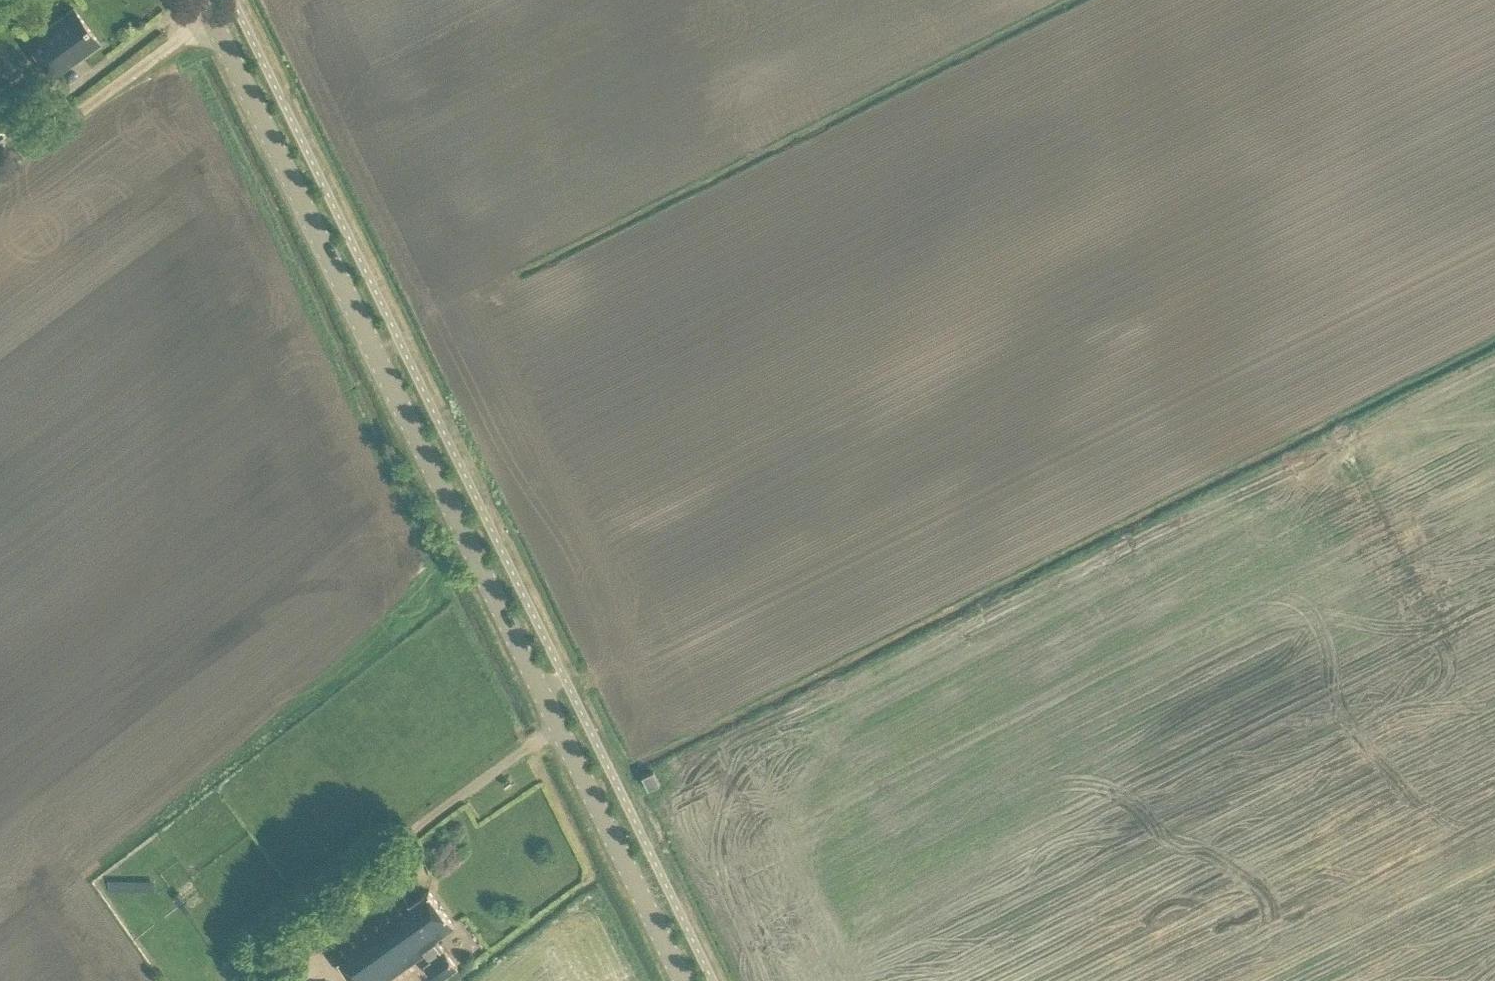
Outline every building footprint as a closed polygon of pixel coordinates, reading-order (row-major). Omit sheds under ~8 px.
[(73,6),(46,25),(45,24),(25,39),(52,76),(99,41),(73,6)] [(3,122),(19,110),(0,85),(0,118),(3,122)] [(655,769),(644,774),(650,787),(661,781),(655,769)] [(106,891),(150,889),(150,876),(105,878),(106,891)] [(327,935),(358,980),(384,980),(426,952),(431,960),(427,963),(439,980),(460,967),(439,937),(455,926),(430,889),(412,901),(400,884),(327,935)]
